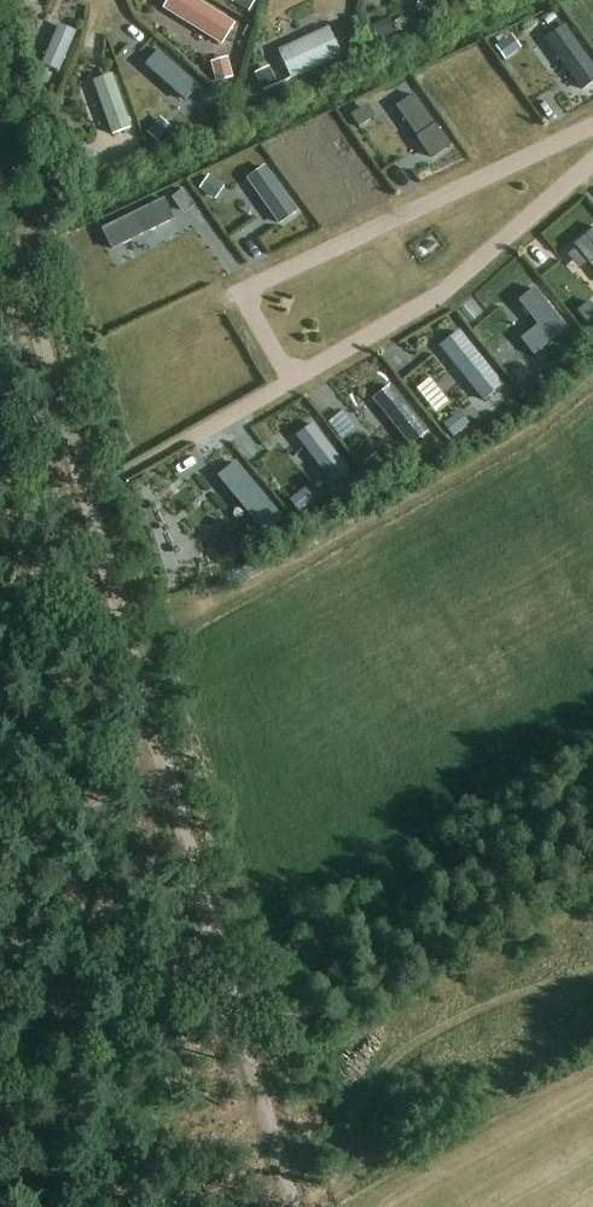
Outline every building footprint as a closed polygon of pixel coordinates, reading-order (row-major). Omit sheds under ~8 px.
[(420,0),(451,15),(459,0),(420,0)] [(160,26),(226,56),(237,31),(171,2),(160,26)] [(38,74),(58,82),(76,42),(56,33),(38,74)] [(289,93),(341,73),(329,39),(276,59),(289,93)] [(167,63),(151,74),(190,128),(206,117),(167,63)] [(215,96),(234,89),(226,69),(207,76),(215,96)] [(102,149),(132,135),(110,84),(80,97),(102,149)]
